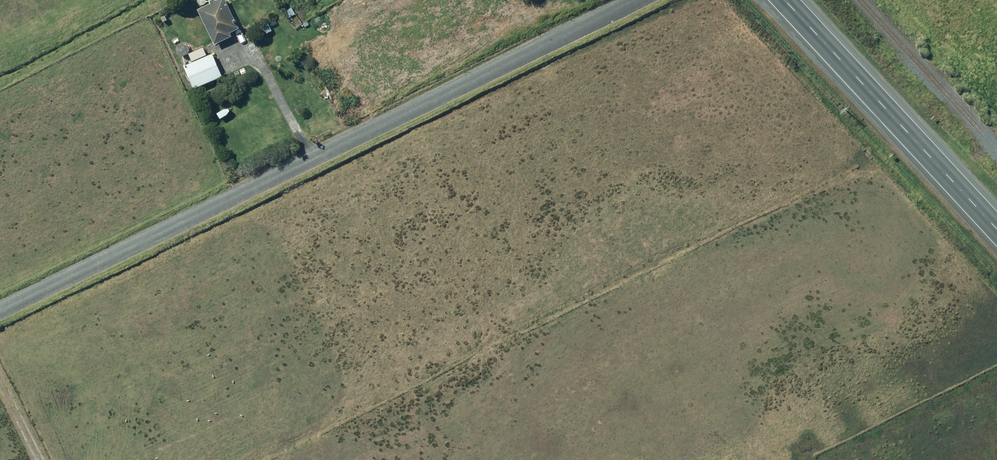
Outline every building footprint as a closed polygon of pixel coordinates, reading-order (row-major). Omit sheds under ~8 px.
[(196,8),(213,45),(241,32),(227,0),(213,0),(196,8)] [(212,53),(183,64),(193,89),(222,77),(212,53)]
